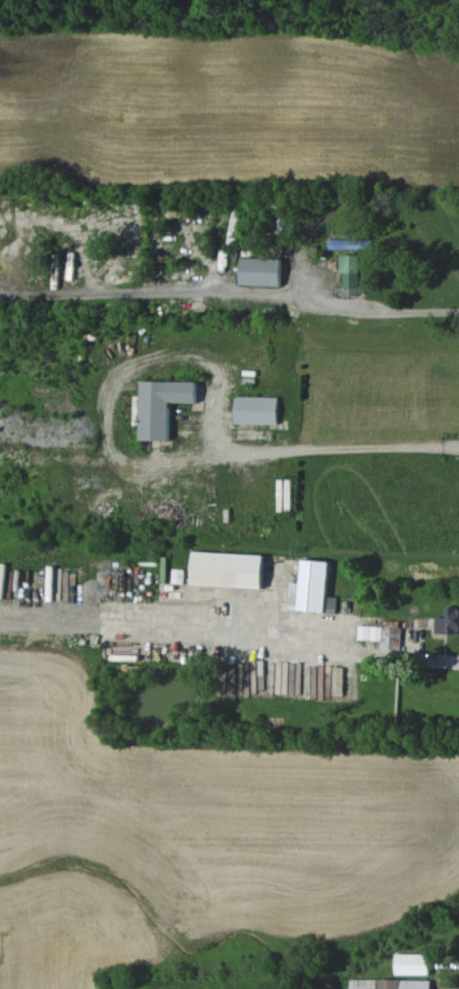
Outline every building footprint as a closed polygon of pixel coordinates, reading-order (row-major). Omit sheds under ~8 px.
[(341,240),(341,249),(367,249),(367,239),(341,240)] [(359,255),(340,255),(340,273),(344,273),(344,287),(339,287),(339,295),(358,296),(359,255)] [(240,285),(281,286),(281,259),(241,258),(240,285)] [(169,441),(169,402),(196,403),(196,382),(141,381),(140,440),(169,441)] [(235,423),(278,425),(279,397),(236,396),(235,423)] [(263,588),(264,555),(194,552),(192,585),(263,588)] [(336,614),(338,597),(326,596),(329,562),(302,559),(300,583),(290,582),(288,609),(336,614)] [(458,632),(458,608),(446,608),(446,617),(435,617),(435,632),(458,632)] [(358,639),(382,640),(382,649),(401,649),(401,627),(358,626),(358,639)] [(396,974),(429,974),(430,954),(396,954),(396,974)] [(377,979),(350,980),(351,988),(377,988),(377,979)] [(431,980),(378,979),(378,988),(430,988),(431,980)]
